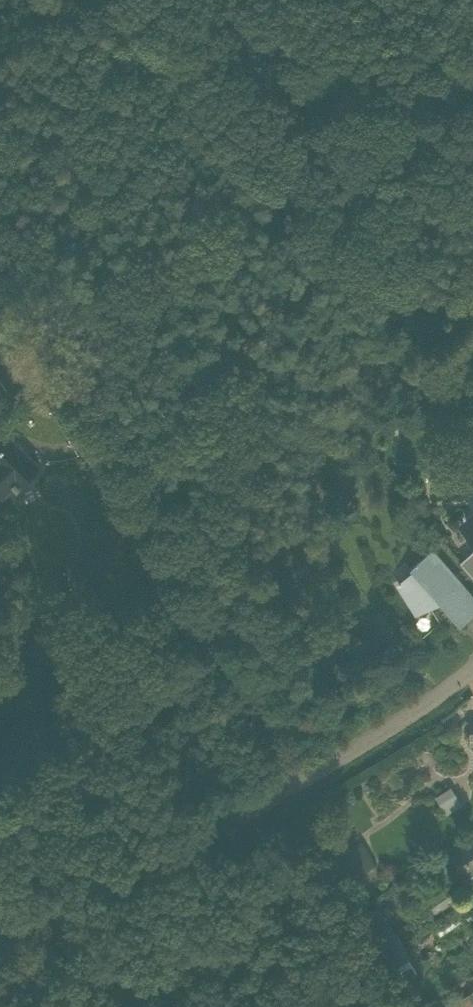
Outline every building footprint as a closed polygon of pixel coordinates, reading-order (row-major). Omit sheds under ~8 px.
[(3,497),(14,486),(18,490),(22,487),(21,486),(40,466),(27,452),(26,453),(1,426),(0,427),(0,493),(3,497)] [(462,626),(472,616),(472,594),(434,549),(412,568),(416,573),(401,586),(417,612),(438,599),(462,626)] [(472,576),(472,552),(461,562),(472,576)] [(463,805),(452,787),(435,797),(447,815),(463,805)] [(467,876),(472,872),(472,843),(454,855),(467,876)] [(456,901),(447,887),(426,901),(435,915),(456,901)] [(412,959),(388,921),(371,932),(395,970),(412,959)] [(464,1006),(472,1006),(472,989),(459,998),(464,1006)]
